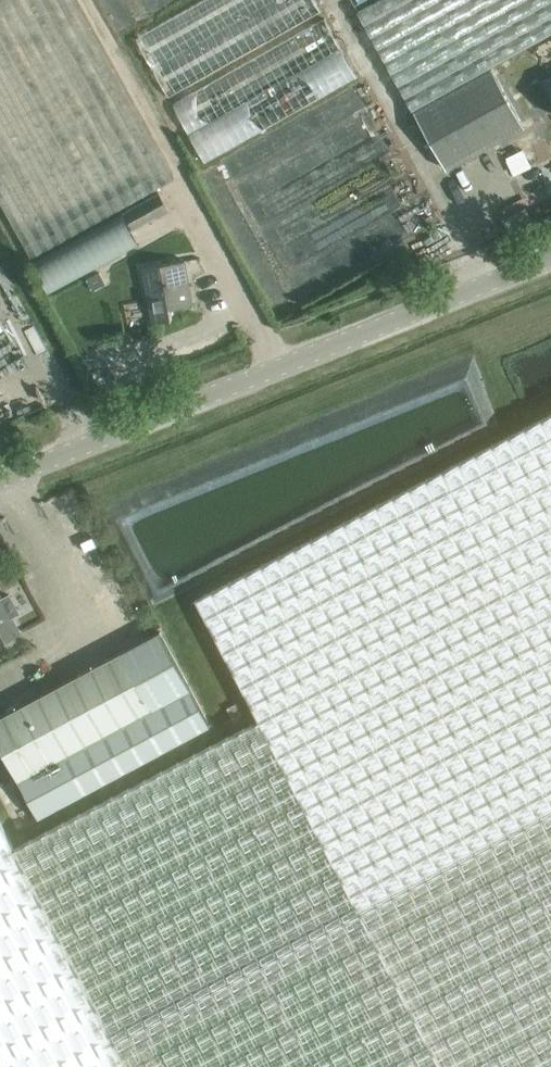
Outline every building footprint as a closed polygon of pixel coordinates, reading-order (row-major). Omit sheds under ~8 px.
[(175,178),(76,0),(0,0),(0,197),(33,257),(175,178)] [(135,29),(165,91),(326,14),(319,0),(197,0),(135,29)] [(492,67),(550,35),(550,0),(380,0),(360,11),(415,110),(492,67)] [(172,99),(204,159),(361,75),(329,15),(172,99)] [(492,67),(415,110),(447,168),(524,125),(492,67)] [(516,172),(534,164),(527,148),(509,155),(516,172)] [(159,192),(126,210),(135,227),(169,209),(159,192)] [(193,303),(189,282),(185,259),(143,267),(152,322),(172,318),(170,307),(193,303)] [(99,271),(87,277),(94,291),(106,284),(99,271)] [(4,1066),(550,1066),(550,412),(196,597),(260,720),(15,848),(0,818),(0,1059),(4,1066)] [(2,641),(19,632),(0,596),(0,637),(2,641)] [(159,630),(122,650),(0,716),(0,745),(19,780),(38,815),(211,724),(159,630)]
